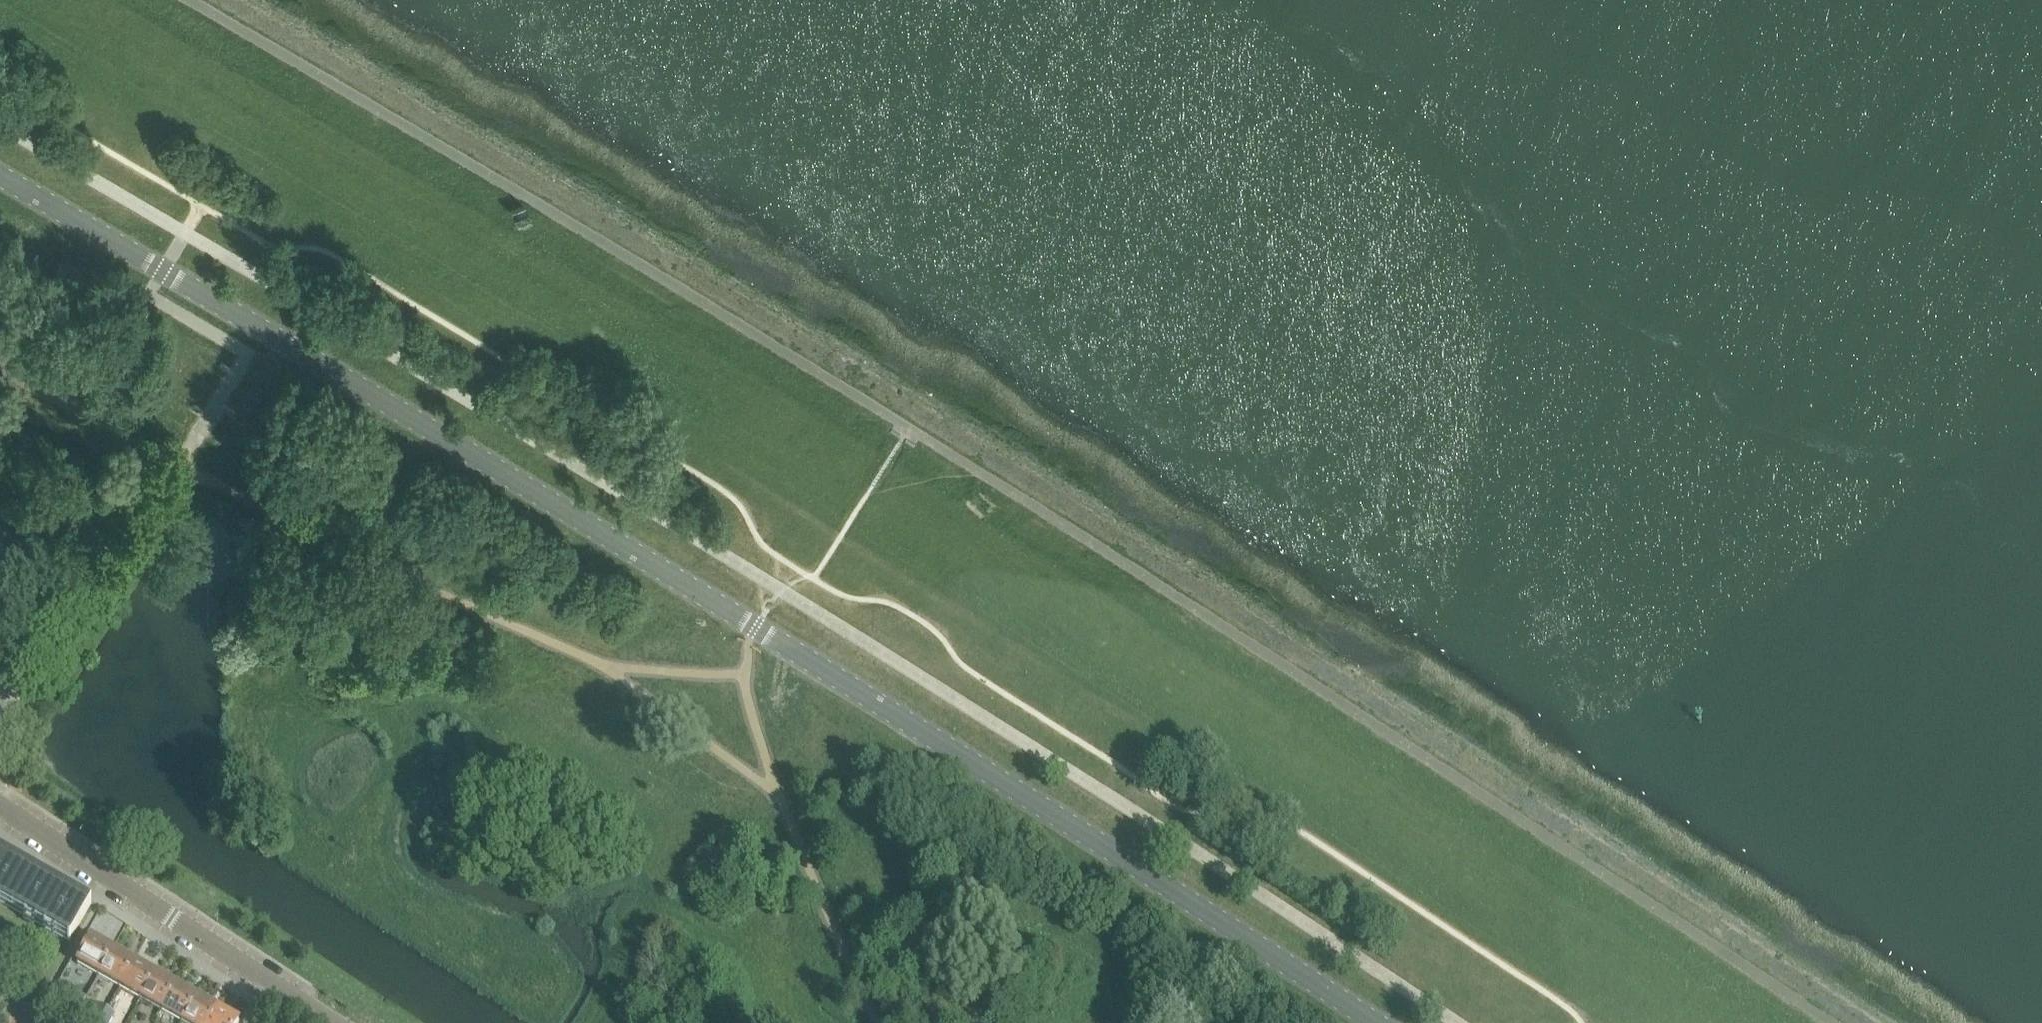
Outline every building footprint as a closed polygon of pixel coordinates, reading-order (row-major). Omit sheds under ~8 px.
[(56,886),(55,887),(10,862),(10,861),(0,855),(0,903),(70,943),(73,936),(74,937),(77,933),(89,907),(66,894),(66,893),(56,886)] [(98,978),(113,952),(91,940),(77,966),(98,978)] [(119,989),(134,964),(113,952),(98,978),(119,989)] [(140,1001),(155,975),(134,964),(119,989),(140,1001)] [(161,1013),(176,987),(155,975),(140,1001),(161,1013)] [(83,999),(72,993),(73,991),(64,986),(57,999),(67,1002),(78,1008),(83,999)] [(197,999),(176,987),(161,1013),(180,1022),(183,1022),(197,999)] [(218,1010),(197,999),(183,1022),(210,1022),(218,1010)] [(108,1010),(95,1003),(87,1017),(98,1022),(100,1022),(108,1010)] [(115,1015),(108,1010),(100,1022),(111,1022),(115,1015)] [(238,1022),(218,1010),(210,1022),(238,1022)]
